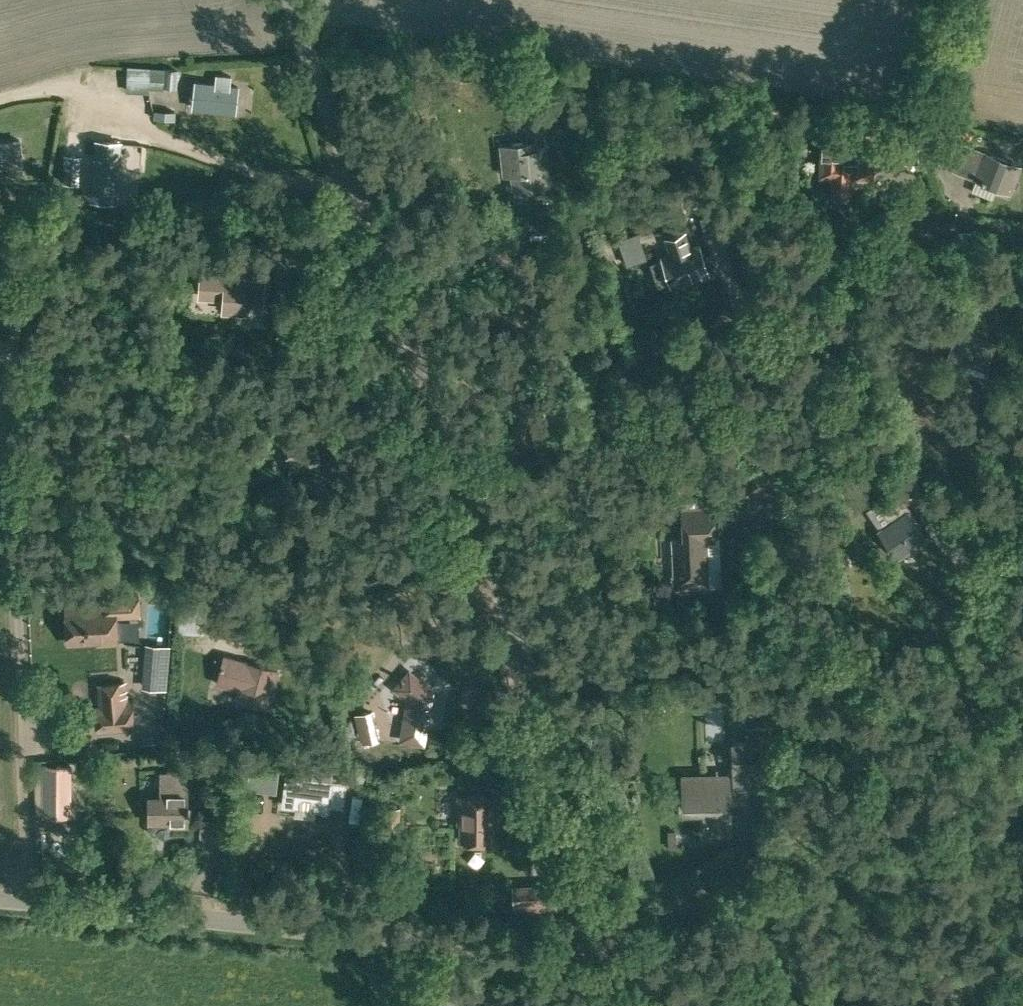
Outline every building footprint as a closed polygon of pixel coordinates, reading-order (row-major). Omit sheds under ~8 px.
[(165,67),(163,86),(177,86),(178,68),(165,67)] [(237,86),(195,81),(192,106),(234,111),(237,86)] [(176,109),(154,107),(154,116),(176,117),(176,109)] [(862,147),(842,147),(842,129),(823,129),(821,174),(835,175),(834,193),(855,194),(856,175),(872,176),(872,160),(862,159),(862,147)] [(22,163),(19,139),(0,141),(0,166),(22,163)] [(116,200),(120,142),(96,140),(92,198),(116,200)] [(503,175),(511,174),(513,188),(549,184),(545,147),(537,148),(537,140),(500,144),(503,175)] [(1009,195),(1011,191),(1021,165),(964,144),(957,161),(979,169),(976,178),(1000,187),(998,191),(1009,195)] [(80,156),(66,155),(64,182),(78,183),(80,156)] [(639,231),(614,239),(623,265),(647,257),(639,231)] [(698,245),(689,248),(684,232),(667,237),(672,254),(663,256),(671,283),(707,272),(698,245)] [(203,265),(201,294),(226,296),(225,306),(247,308),(248,296),(261,297),(262,282),(250,281),(250,274),(243,273),(244,268),(203,265)] [(908,479),(878,499),(893,521),(879,530),(897,555),(925,536),(903,504),(918,494),(908,479)] [(675,583),(707,581),(705,536),(713,536),(711,505),(701,505),(700,491),(680,493),(683,535),(672,535),(675,583)] [(206,593),(181,592),(180,634),(205,636),(206,605),(204,605),(206,593)] [(105,604),(67,606),(68,639),(97,638),(97,641),(115,640),(114,611),(118,611),(118,615),(136,614),(135,593),(104,594),(105,604)] [(154,636),(153,682),(177,683),(179,637),(154,636)] [(269,708),(279,668),(245,660),(223,654),(217,682),(239,688),(236,698),(269,708)] [(408,674),(402,680),(399,678),(397,680),(400,683),(395,689),(408,700),(404,721),(400,741),(420,745),(424,724),(429,697),(431,697),(431,696),(430,696),(428,691),(429,689),(428,688),(427,690),(408,674)] [(96,731),(136,727),(133,698),(124,698),(122,680),(98,682),(100,704),(94,704),(96,731)] [(355,701),(368,700),(368,683),(355,684),(355,701)] [(372,710),(354,714),(361,743),(379,739),(372,710)] [(756,727),(757,742),(733,743),(734,787),(769,785),(766,726),(756,727)] [(72,811),(72,774),(72,763),(42,763),(42,773),(43,811),(72,811)] [(329,811),(330,805),(343,807),(347,781),(333,779),(285,774),(281,805),(299,808),(300,800),(302,798),(310,799),(312,802),(312,809),(329,811)] [(168,824),(169,827),(188,826),(189,787),(161,787),(160,793),(148,793),(148,824),(168,824)] [(729,787),(685,788),(685,808),(705,807),(706,831),(730,831),(729,807),(731,807),(731,798),(729,798),(729,787)] [(495,795),(459,795),(459,822),(461,822),(461,840),(492,840),(492,823),(495,823),(495,795)] [(401,828),(400,806),(381,806),(381,829),(401,828)] [(516,909),(536,908),(536,888),(515,889),(516,909)]
